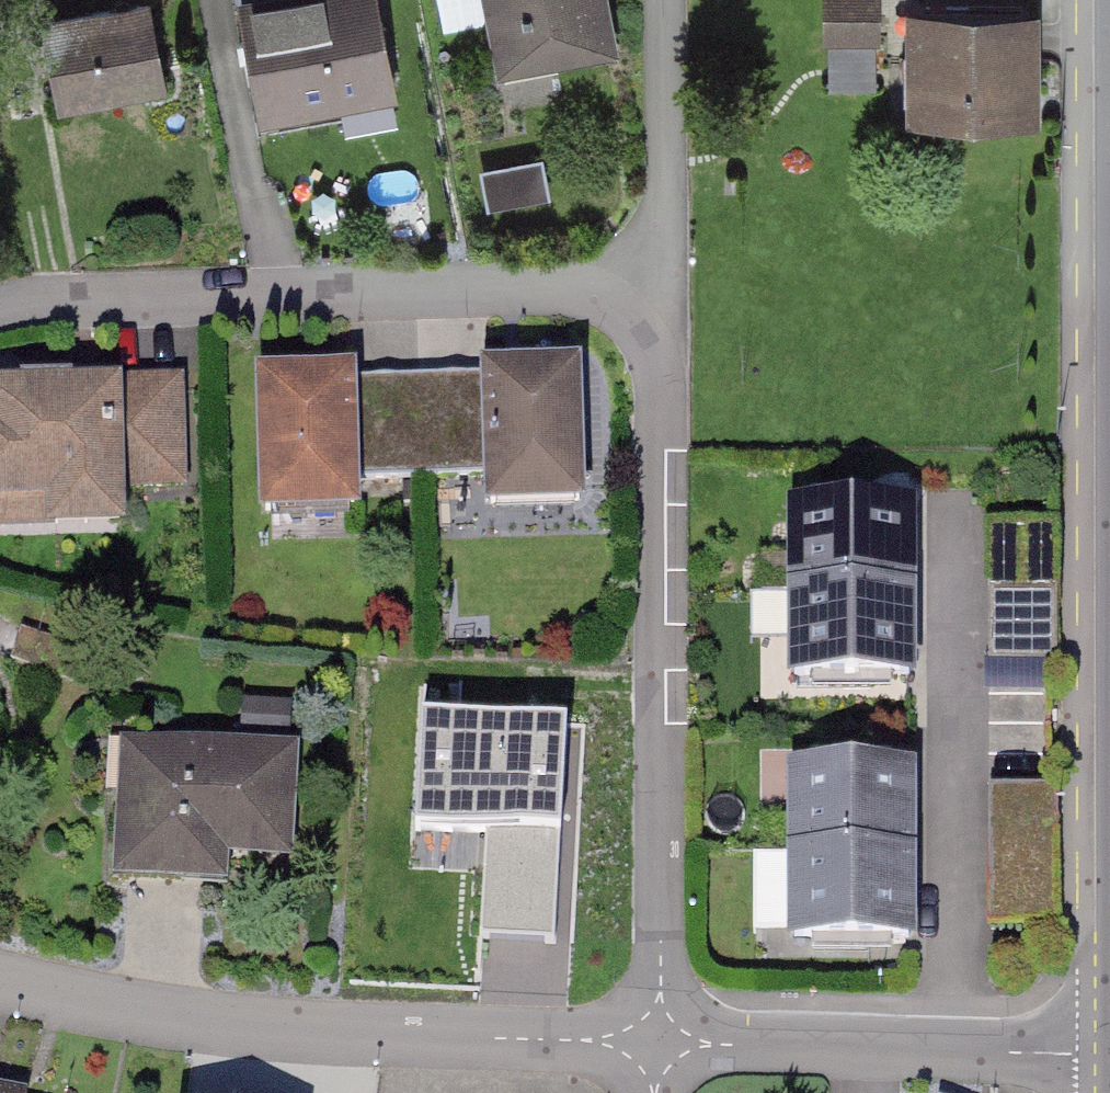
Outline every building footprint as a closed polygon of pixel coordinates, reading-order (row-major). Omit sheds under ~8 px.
[(40,16),(58,95),(172,71),(157,0),(113,0),(40,16)] [(268,116),(397,89),(379,0),(244,0),(268,116)] [(488,51),(617,27),(612,0),(479,0),(488,51)] [(822,13),(866,12),(865,0),(821,0),(822,13)] [(902,111),(1036,107),(1031,0),(899,0),(902,111)] [(494,201),(556,191),(550,153),(488,162),(494,201)] [(363,511),(361,353),(256,354),(258,513),(363,511)] [(593,354),(481,354),(482,501),(593,500),(593,354)] [(0,367),(0,514),(124,510),(118,362),(0,367)] [(908,592),(909,511),(795,510),(794,591),(908,592)] [(1056,660),(1058,523),(991,522),(989,660),(1056,660)] [(908,675),(908,592),(794,591),(794,674),(908,675)] [(83,648),(21,628),(10,660),(73,680),(83,648)] [(282,705),(246,703),(244,733),(280,735),(282,705)] [(567,724),(421,716),(415,829),(522,835),(520,871),(483,869),(479,937),(556,941),(567,724)] [(285,759),(146,751),(144,789),(128,789),(124,871),(186,874),(188,847),(280,852),(285,759)] [(909,851),(909,771),(795,770),(794,851),(909,851)] [(1057,921),(1058,785),(989,785),(988,921),(1057,921)] [(909,935),(909,851),(794,851),(794,935),(909,935)] [(48,1090),(0,1083),(0,1092),(47,1092),(48,1090)]
